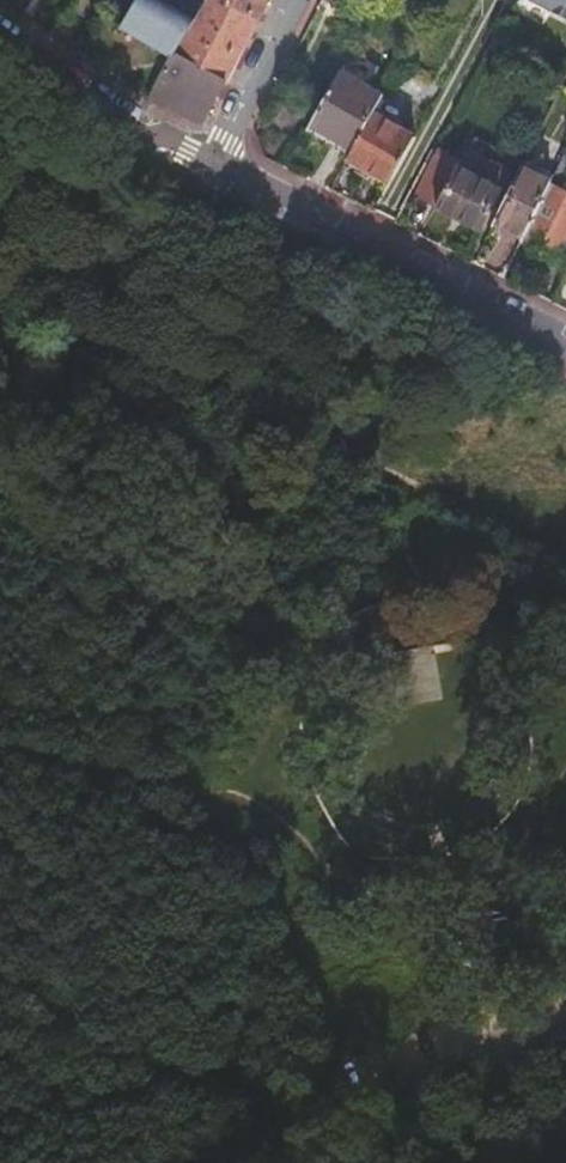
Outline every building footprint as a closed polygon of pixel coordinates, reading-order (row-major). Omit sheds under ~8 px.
[(267,0),(207,0),(173,59),(223,84),(225,84),(268,0),(267,0)] [(531,2),(565,20),(565,0),(532,0),(531,2)] [(170,57),(147,100),(173,113),(180,102),(207,116),(223,84),(173,59),(170,57)] [(381,99),(340,76),(310,128),(351,151),(371,116),(381,99)] [(180,102),(173,113),(189,122),(207,116),(180,102)] [(389,186),(414,140),(371,116),(351,151),(345,161),(389,186)] [(461,164),(439,153),(415,198),(478,232),(508,174),(467,154),(461,164)] [(555,176),(565,182),(565,153),(555,176)] [(549,188),(550,185),(521,170),(502,208),(497,218),(508,224),(505,230),(523,240),(535,216),(549,188)] [(523,240),(521,244),(557,262),(565,244),(565,196),(565,197),(549,188),(535,216),(523,240)] [(508,224),(497,218),(491,230),(521,245),(521,244),(523,240),(505,230),(508,224)]
